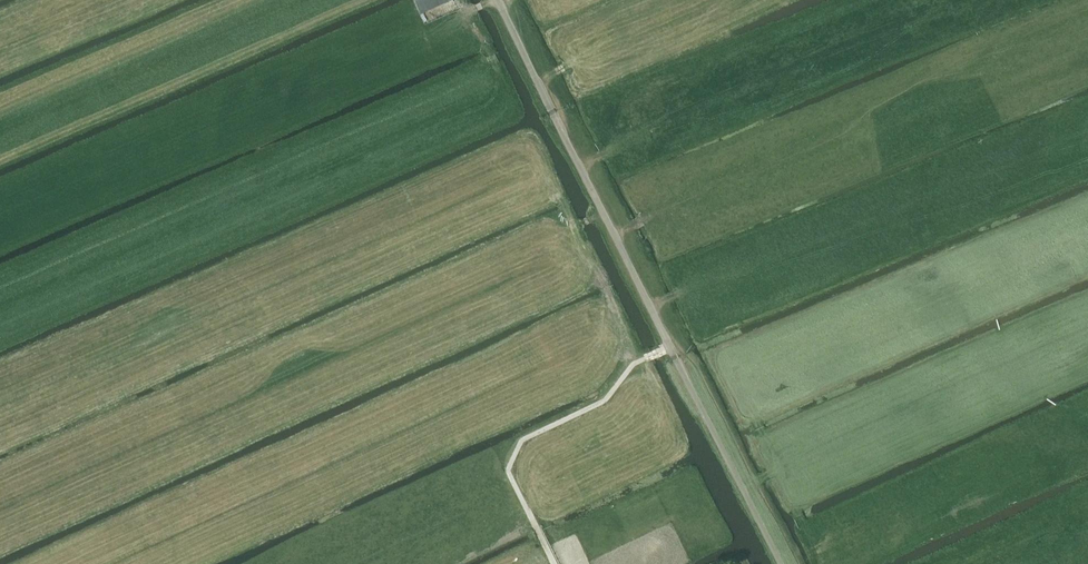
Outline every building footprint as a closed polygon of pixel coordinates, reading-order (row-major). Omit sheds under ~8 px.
[(418,11),(441,0),(413,0),(418,11)]
